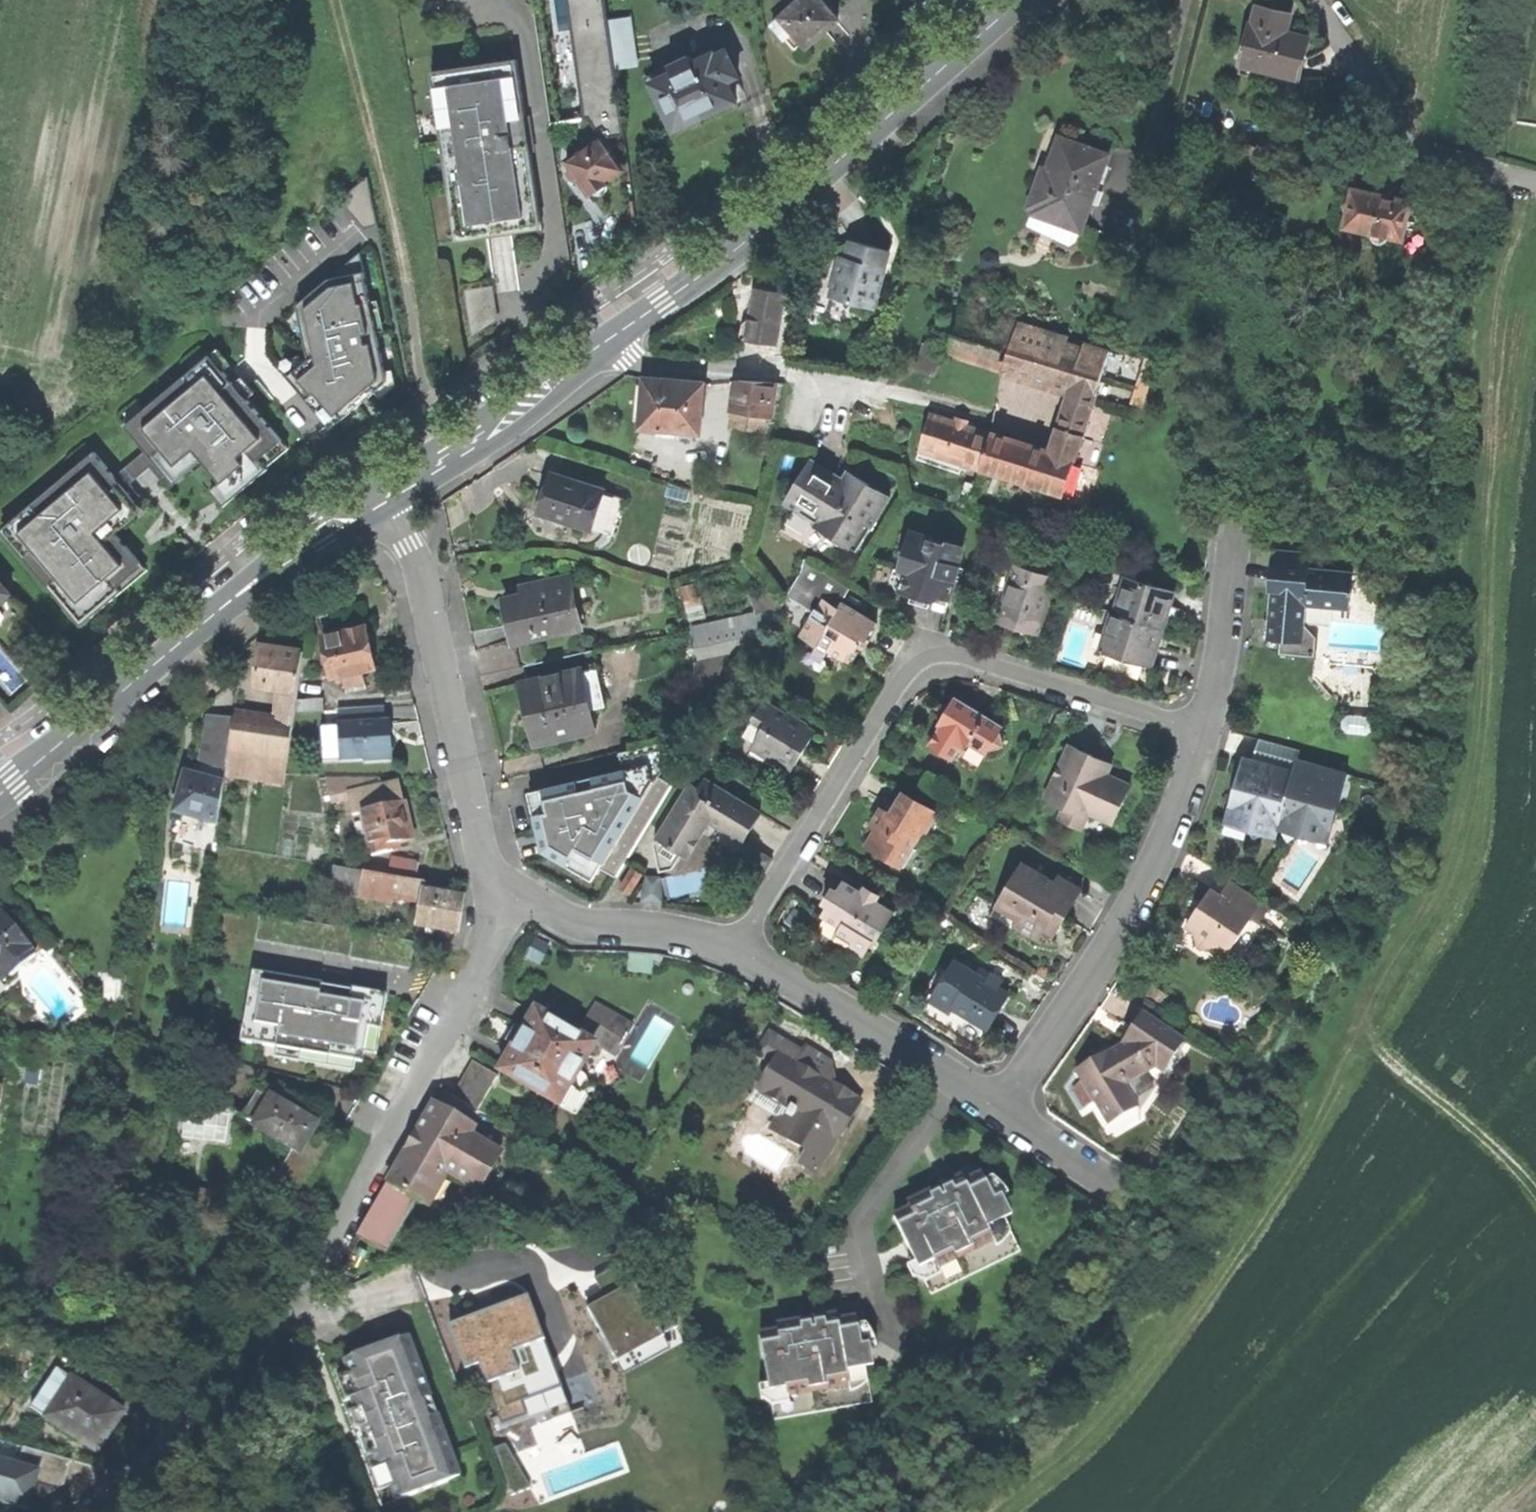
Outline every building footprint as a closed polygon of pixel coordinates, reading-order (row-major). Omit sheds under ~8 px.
[(809,47),(822,34),(840,19),(823,0),(802,0),(774,26),(786,39),(795,31),(809,47)] [(1239,76),(1296,89),(1308,39),(1286,33),(1289,18),(1273,13),(1259,9),(1254,26),(1251,25),(1239,76)] [(549,52),(571,49),(565,13),(543,16),(549,52)] [(600,18),(606,66),(637,62),(630,14),(600,18)] [(654,83),(678,130),(709,114),(739,99),(729,80),(739,74),(727,50),(717,55),(716,52),(695,63),(691,54),(671,64),(676,73),(654,83)] [(425,69),(452,236),(497,229),(537,223),(510,55),(425,69)] [(568,159),(591,194),(595,191),(600,193),(607,189),(607,183),(610,181),(607,177),(615,172),(624,167),(604,136),(568,159)] [(1033,210),(1082,228),(1109,156),(1059,138),(1051,162),(1057,164),(1055,170),(1049,168),(1048,171),(1043,169),(1029,208),(1033,210)] [(362,176),(336,199),(360,226),(374,223),(362,176)] [(1388,237),(1402,241),(1411,203),(1390,198),(1368,193),(1359,230),(1373,234),(1373,239),(1375,242),(1383,244),(1386,241),(1388,237)] [(1080,232),(1082,228),(1033,210),(1032,216),(1080,232)] [(842,257),(830,299),(874,311),(890,252),(869,247),(852,242),(847,259),(842,257)] [(354,249),(289,300),(301,352),(279,371),(330,431),(391,378),(389,367),(381,369),(371,323),(379,321),(374,298),(366,300),(354,249)] [(489,285),(464,289),(471,338),(495,323),(489,285)] [(760,343),(776,345),(784,294),(755,290),(748,341),(760,343)] [(950,353),(1002,368),(1016,323),(966,307),(950,353)] [(1109,352),(1016,323),(1002,368),(1000,374),(1040,386),(1042,381),(1052,385),(1071,390),(1058,429),(1082,436),(1109,352)] [(135,447),(105,472),(118,486),(150,458),(167,477),(191,456),(210,478),(207,483),(221,500),(286,445),(202,347),(114,422),(135,447)] [(645,379),(640,429),(700,432),(703,382),(666,381),(645,379)] [(1050,390),(1052,385),(1042,381),(1040,386),(1044,388),(1050,390)] [(730,429),(763,435),(772,383),(757,382),(740,382),(730,429)] [(920,449),(981,469),(990,433),(965,425),(931,414),(920,449)] [(1074,461),(1082,436),(1058,429),(1050,453),(1074,461)] [(1050,453),(990,433),(981,469),(1063,496),(1074,461),(1050,453)] [(0,520),(0,531),(74,616),(135,563),(108,531),(136,507),(118,486),(105,472),(84,447),(0,520)] [(858,553),(891,499),(850,474),(846,480),(841,477),(837,481),(829,476),(812,465),(790,502),(822,523),(819,529),(858,553)] [(564,521),(614,535),(625,499),(605,494),(606,491),(550,473),(545,490),(537,512),(545,514),(543,520),(562,526),(564,521)] [(904,576),(899,594),(930,603),(948,608),(955,581),(958,570),(959,568),(955,567),(961,545),(950,543),(948,545),(934,541),(934,538),(911,532),(899,575),(904,576)] [(1297,645),(1303,645),(1303,643),(1306,607),(1349,610),(1352,574),(1309,570),(1309,556),(1274,553),(1271,583),(1272,584),(1272,592),(1268,642),(1280,643),(1280,656),(1296,657),(1297,645)] [(800,637),(816,646),(815,651),(824,656),(828,652),(848,665),(856,651),(860,644),(863,639),(867,641),(868,639),(877,624),(842,603),(851,588),(805,559),(800,573),(787,597),(814,613),(800,637)] [(1017,627),(1039,634),(1057,581),(1016,567),(998,621),(1017,627)] [(964,571),(958,570),(955,581),(961,582),(964,571)] [(513,639),(580,626),(570,576),(537,582),(539,592),(505,598),(509,620),(513,639)] [(21,612),(5,592),(8,589),(0,579),(0,630),(11,620),(21,612)] [(1127,579),(1114,617),(1165,633),(1172,611),(1177,595),(1127,579)] [(698,659),(756,646),(778,610),(756,615),(691,629),(698,659)] [(1158,654),(1165,633),(1114,617),(1112,616),(1101,654),(1153,670),(1158,654)] [(362,669),(374,667),(366,625),(345,630),(324,635),(333,676),(343,674),(345,684),(365,680),(362,669)] [(871,641),(868,639),(867,641),(863,639),(860,644),(856,651),(862,655),(871,641)] [(1316,644),(1303,643),(1303,645),(1297,645),(1296,657),(1296,658),(1315,659),(1316,644)] [(228,758),(288,764),(303,650),(282,647),(263,645),(256,685),(282,688),(283,691),(278,726),(234,720),(233,721),(228,758)] [(696,688),(735,680),(756,646),(698,659),(696,688)] [(536,720),(540,739),(590,729),(589,727),(585,709),(592,707),(601,705),(594,673),(580,675),(578,671),(597,666),(594,649),(524,665),(527,682),(523,683),(527,702),(531,721),(536,720)] [(594,673),(597,666),(578,671),(580,675),(594,673)] [(367,686),(365,680),(345,684),(346,691),(367,686)] [(934,738),(958,753),(966,740),(971,743),(974,738),(991,747),(993,741),(1006,739),(1002,728),(1006,719),(959,692),(952,702),(955,704),(946,719),(938,732),(934,738)] [(298,711),(326,710),(326,696),(298,697),(298,711)] [(785,765),(793,769),(803,752),(815,732),(807,728),(787,716),(764,701),(752,720),(754,721),(764,727),(756,741),(753,746),(785,765)] [(943,717),(946,719),(955,704),(952,702),(943,717)] [(596,726),(592,707),(585,709),(589,727),(596,726)] [(341,760),(389,761),(389,741),(389,725),(387,725),(387,709),(342,709),(342,725),(341,725),(341,760)] [(790,712),(787,716),(807,728),(809,724),(790,712)] [(219,824),(228,758),(233,721),(219,719),(209,718),(197,777),(184,774),(173,814),(219,824)] [(535,741),(540,739),(536,720),(531,721),(535,741)] [(750,738),(756,741),(764,727),(754,721),(749,729),(750,738)] [(321,760),(341,760),(341,725),(321,725),(321,760)] [(1254,840),(1273,828),(1287,839),(1312,830),(1316,816),(1334,821),(1346,776),(1302,764),(1303,758),(1298,757),(1300,753),(1258,741),(1252,760),(1243,758),(1237,780),(1229,811),(1245,816),(1243,824),(1254,840)] [(573,853),(615,877),(671,784),(657,775),(663,765),(658,743),(619,752),(630,799),(601,806),(594,777),(542,789),(548,811),(539,814),(543,832),(553,830),(555,839),(546,842),(547,847),(569,860),(573,853)] [(1088,819),(1089,816),(1113,825),(1130,786),(1108,777),(1110,772),(1090,764),(1093,756),(1070,746),(1045,800),(1064,808),(1088,819)] [(1101,760),(1093,756),(1090,764),(1110,772),(1112,765),(1101,760)] [(787,779),(793,769),(785,765),(780,774),(787,779)] [(624,772),(594,777),(601,806),(630,799),(624,772)] [(371,855),(393,850),(391,841),(396,841),(398,842),(411,840),(404,807),(398,782),(381,785),(380,778),(326,778),(332,802),(348,798),(352,815),(362,814),(371,855)] [(652,845),(658,872),(672,868),(681,853),(687,856),(704,829),(709,821),(743,841),(759,812),(704,779),(697,788),(690,784),(652,845)] [(542,789),(528,792),(542,851),(592,880),(599,868),(573,853),(569,860),(547,847),(546,842),(555,839),(553,830),(543,832),(539,814),(548,811),(542,789)] [(865,846),(899,865),(910,846),(931,810),(904,794),(891,815),(881,809),(876,816),(871,824),(876,828),(865,846)] [(1082,832),(1088,819),(1064,808),(1058,822),(1082,832)] [(916,850),(910,846),(899,865),(904,869),(916,850)] [(393,858),(389,877),(417,881),(421,863),(393,858)] [(631,891),(641,876),(632,870),(622,885),(631,891)] [(1019,933),(1044,948),(1050,937),(1058,924),(1062,925),(1067,922),(1071,924),(1078,914),(1089,896),(1065,882),(1061,889),(1030,870),(1006,908),(1027,920),(1019,933)] [(417,927),(457,933),(459,919),(461,899),(424,892),(425,883),(417,881),(389,877),(364,872),(360,898),(392,903),(393,897),(421,902),(417,927)] [(1269,907),(1231,881),(1221,896),(1210,890),(1199,907),(1190,920),(1197,925),(1194,931),(1198,946),(1204,950),(1236,943),(1246,929),(1241,925),(1248,915),(1259,922),(1269,907)] [(873,946),(893,913),(876,903),(879,896),(865,887),(861,894),(843,882),(839,888),(836,892),(832,890),(825,895),(822,905),(827,908),(822,916),(840,928),(834,939),(863,957),(870,945),(873,946)] [(1018,935),(1019,933),(1027,920),(1006,908),(997,922),(1018,935)] [(37,956),(29,946),(31,942),(6,911),(0,916),(0,971),(1,970),(9,978),(37,956)] [(349,958),(354,931),(260,915),(255,942),(349,958)] [(1187,925),(1194,931),(1197,925),(1190,920),(1187,925)] [(1060,942),(1071,924),(1067,922),(1062,925),(1058,924),(1050,937),(1060,942)] [(349,959),(393,966),(410,969),(415,941),(354,931),(349,959)] [(964,1016),(987,1031),(1008,996),(997,988),(1001,981),(990,974),(986,981),(954,962),(935,995),(954,1007),(949,1014),(931,1002),(925,999),(922,1003),(950,1020),(955,1011),(964,1016)] [(252,972),(242,1029),(265,1033),(263,1046),(275,1048),(355,1061),(362,1062),(364,1052),(368,1028),(380,1030),(386,995),(352,989),(351,991),(322,985),(322,984),(252,972)] [(935,995),(931,1002),(949,1014),(954,1007),(935,995)] [(517,1043),(500,1071),(576,1116),(587,1096),(571,1087),(594,1046),(592,1044),(593,1042),(604,1023),(609,1026),(616,1015),(598,1004),(580,1037),(535,1012),(517,1043)] [(1107,1127),(1139,1111),(1126,1085),(1152,1070),(1154,1068),(1166,1076),(1177,1059),(1174,1056),(1184,1040),(1143,1012),(1125,1038),(1124,1042),(1115,1048),(1107,1054),(1104,1052),(1078,1070),(1084,1082),(1075,1091),(1085,1110),(1096,1104),(1107,1127)] [(634,1025),(616,1015),(609,1026),(604,1023),(593,1042),(615,1055),(634,1025)] [(368,1028),(364,1052),(376,1055),(380,1030),(368,1028)] [(242,1029),(240,1042),(263,1046),(265,1033),(242,1029)] [(805,1048),(773,1029),(757,1057),(773,1066),(754,1099),(779,1113),(771,1127),(809,1149),(799,1165),(823,1178),(870,1097),(843,1082),(851,1067),(826,1053),(809,1043),(805,1048)] [(275,1048),(274,1057),(354,1071),(355,1061),(275,1048)] [(12,1070),(26,1072),(27,1057),(14,1055),(12,1070)] [(451,1093),(478,1109),(498,1076),(471,1060),(451,1093)] [(289,1207),(296,1212),(322,1166),(331,1151),(310,1138),(317,1126),(272,1099),(270,1100),(259,1092),(244,1115),(256,1124),(255,1126),(301,1154),(276,1197),(283,1202),(281,1206),(287,1209),(289,1207)] [(357,1235),(388,1253),(418,1200),(424,1203),(443,1170),(473,1187),(480,1174),(485,1176),(500,1150),(472,1133),(477,1124),(438,1102),(428,1118),(419,1133),(417,1132),(357,1235)] [(926,1284),(931,1294),(1019,1252),(995,1200),(986,1181),(983,1174),(966,1182),(963,1177),(947,1185),(909,1203),(912,1209),(895,1217),(916,1262),(926,1284)] [(994,1177),(986,1181),(995,1200),(1010,1193),(994,1177)] [(913,1279),(926,1284),(916,1262),(907,1267),(913,1279)] [(579,1302),(611,1374),(660,1352),(627,1280),(579,1302)] [(498,1379),(509,1405),(565,1385),(538,1317),(519,1325),(502,1331),(496,1315),(462,1328),(485,1384),(498,1379)] [(776,1420),(871,1403),(862,1349),(858,1326),(857,1319),(839,1322),(838,1316),(823,1319),(777,1327),(778,1333),(761,1336),(770,1385),(774,1409),(776,1420)] [(867,1324),(858,1326),(862,1349),(877,1346),(867,1324)] [(382,1506),(461,1477),(409,1336),(369,1350),(330,1365),(382,1506)] [(35,1411),(99,1452),(111,1435),(122,1419),(102,1406),(106,1399),(72,1378),(68,1385),(57,1378),(35,1411)] [(760,1400),(774,1409),(770,1385),(758,1387),(760,1400)] [(23,1448),(17,1467),(0,1462),(0,1502),(28,1510),(33,1495),(43,1498),(54,1491),(63,1485),(70,1461),(23,1448)]
